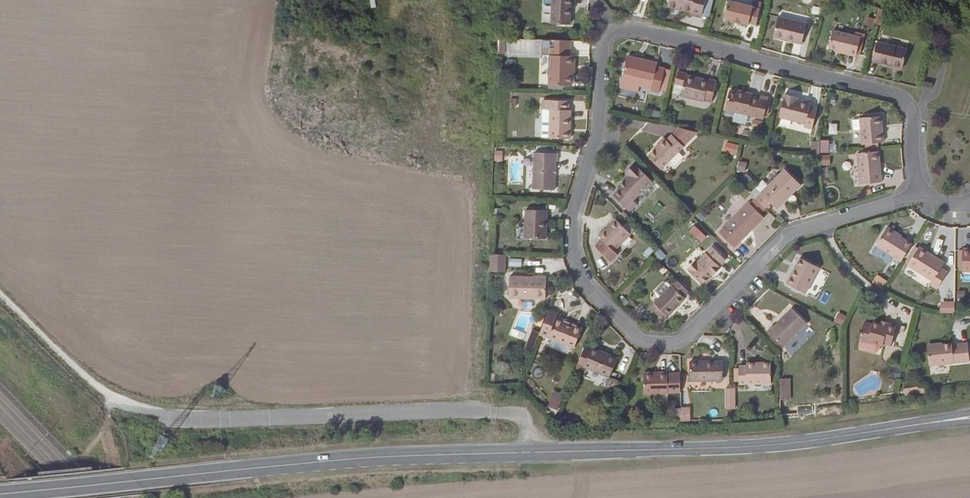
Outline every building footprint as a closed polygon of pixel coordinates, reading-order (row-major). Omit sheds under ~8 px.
[(570,0),(551,0),(550,24),(569,25),(570,0)] [(682,11),(690,13),(689,15),(700,18),(704,0),(668,0),(666,7),(677,9),(677,7),(682,8),(682,11)] [(755,26),(759,9),(751,8),(752,6),(727,1),(722,19),(730,20),(729,22),(740,24),(740,23),(747,25),(747,23),(755,26)] [(811,13),(819,14),(821,7),(813,5),(811,13)] [(882,26),(886,11),(878,8),(874,23),(882,26)] [(800,45),(805,23),(777,16),(772,38),(800,45)] [(870,29),(872,19),(867,18),(864,27),(870,29)] [(855,55),(859,37),(832,30),(827,49),(855,55)] [(504,39),(497,39),(496,54),(504,54),(504,39)] [(540,55),(540,40),(504,39),(504,54),(504,56),(540,57),(540,55)] [(569,56),(570,41),(540,40),(540,55),(548,55),(548,86),(571,86),(571,74),(572,56),(569,56)] [(589,56),(589,41),(574,40),(573,55),(589,56)] [(900,69),(905,49),(876,42),(872,62),(900,69)] [(658,93),(664,69),(655,67),(656,63),(627,56),(622,76),(620,88),(637,92),(638,86),(650,89),(649,91),(658,93)] [(710,102),(715,82),(707,80),(707,81),(685,75),(680,96),(703,102),(703,101),(710,102)] [(813,86),(811,100),(818,101),(819,87),(813,86)] [(763,115),(767,101),(767,98),(759,96),(758,99),(751,97),(751,94),(736,90),(736,93),(728,91),(724,110),(763,119),(763,115)] [(810,104),(797,100),(793,99),(793,97),(783,95),(778,118),(804,124),(803,127),(811,129),(816,109),(809,107),(810,104)] [(548,121),(541,121),(540,138),(569,139),(570,111),(568,111),(568,101),(541,100),(541,110),(549,110),(548,121)] [(861,144),(864,144),(876,143),(882,142),(880,116),(858,118),(861,144)] [(829,133),(837,134),(838,123),(829,123),(829,133)] [(663,138),(656,145),(657,146),(654,150),(647,157),(660,170),(682,147),(671,135),(665,141),(663,138)] [(819,154),(819,142),(811,142),(811,155),(819,154)] [(730,154),(733,145),(726,143),(723,152),(730,154)] [(501,161),(502,151),(494,151),(494,160),(501,161)] [(880,182),(878,152),(856,154),(859,184),(880,182)] [(556,162),(556,154),(533,153),(532,189),(553,190),(554,161),(556,162)] [(830,165),(830,154),(821,155),(821,165),(830,165)] [(744,173),(747,163),(739,160),(736,171),(744,173)] [(632,201),(651,182),(634,164),(625,173),(628,176),(618,186),(619,188),(612,195),(628,211),(636,204),(632,201)] [(762,177),(768,182),(776,174),(770,169),(762,177)] [(755,199),(764,208),(770,203),(776,210),(800,186),(783,170),(760,193),(760,194),(755,199)] [(741,180),(748,184),(752,176),(745,173),(741,180)] [(759,214),(764,208),(755,199),(749,205),(747,203),(718,233),(734,248),(763,218),(759,214)] [(652,219),(662,206),(656,202),(646,215),(652,219)] [(546,239),(546,211),(524,210),(524,238),(546,239)] [(701,221),(706,216),(701,210),(696,215),(701,221)] [(614,251),(630,235),(614,219),(597,235),(601,239),(594,246),(610,262),(617,255),(614,251)] [(695,223),(689,231),(702,242),(709,233),(695,223)] [(874,246),(900,261),(911,244),(900,238),(885,228),(874,246)] [(647,257),(655,249),(650,245),(642,253),(647,257)] [(695,263),(688,270),(687,271),(702,286),(709,279),(708,277),(711,274),(712,276),(719,269),(718,267),(725,260),(711,247),(695,263)] [(907,264),(917,249),(914,247),(905,262),(907,264)] [(918,247),(917,249),(907,264),(906,266),(931,281),(929,285),(936,289),(946,273),(940,269),(943,263),(918,247)] [(969,250),(969,249),(962,249),(961,272),(969,272),(969,250)] [(505,255),(489,255),(489,265),(504,265),(505,255)] [(804,293),(818,268),(799,258),(785,284),(804,293)] [(687,269),(688,270),(695,263),(694,261),(687,269)] [(544,300),(545,276),(537,276),(537,277),(509,276),(508,298),(544,300)] [(880,288),(884,281),(876,276),(872,283),(880,288)] [(682,297),(687,291),(676,280),(649,307),(657,315),(663,321),(666,316),(684,299),(682,297)] [(953,313),(954,304),(940,304),(940,312),(953,313)] [(783,347),(806,324),(791,309),(773,327),(772,326),(766,331),(783,347)] [(557,313),(548,310),(539,334),(573,348),(581,329),(555,318),(557,313)] [(837,312),(833,322),(843,325),(847,315),(837,312)] [(895,325),(888,323),(887,327),(879,325),(872,323),(872,324),(864,322),(859,340),(861,340),(880,345),(881,346),(882,344),(890,346),(895,325)] [(523,348),(526,350),(533,332),(530,331),(523,348)] [(531,351),(539,334),(533,332),(526,350),(531,351)] [(878,352),(880,345),(861,340),(859,347),(860,350),(875,354),(878,352)] [(784,347),(791,354),(797,349),(790,342),(784,347)] [(951,343),(941,345),(926,346),(928,366),(969,361),(966,344),(952,346),(951,343)] [(598,353),(599,351),(590,348),(589,351),(583,367),(609,378),(616,360),(598,353)] [(616,358),(599,351),(598,353),(616,360),(616,358)] [(722,381),(721,362),(689,361),(689,381),(722,381)] [(737,366),(738,369),(738,382),(738,384),(770,383),(770,363),(745,363),(745,366),(737,366)] [(885,376),(899,379),(901,370),(887,367),(885,376)] [(679,393),(679,373),(667,374),(666,372),(643,373),(643,395),(667,394),(667,393),(679,393)] [(923,386),(915,387),(916,394),(924,392),(923,386)] [(916,394),(915,387),(903,388),(904,395),(916,394)] [(734,409),(733,388),(724,388),(725,409),(734,409)] [(560,403),(563,395),(554,391),(551,399),(560,403)] [(679,408),(679,421),(689,421),(689,408),(679,408)]
